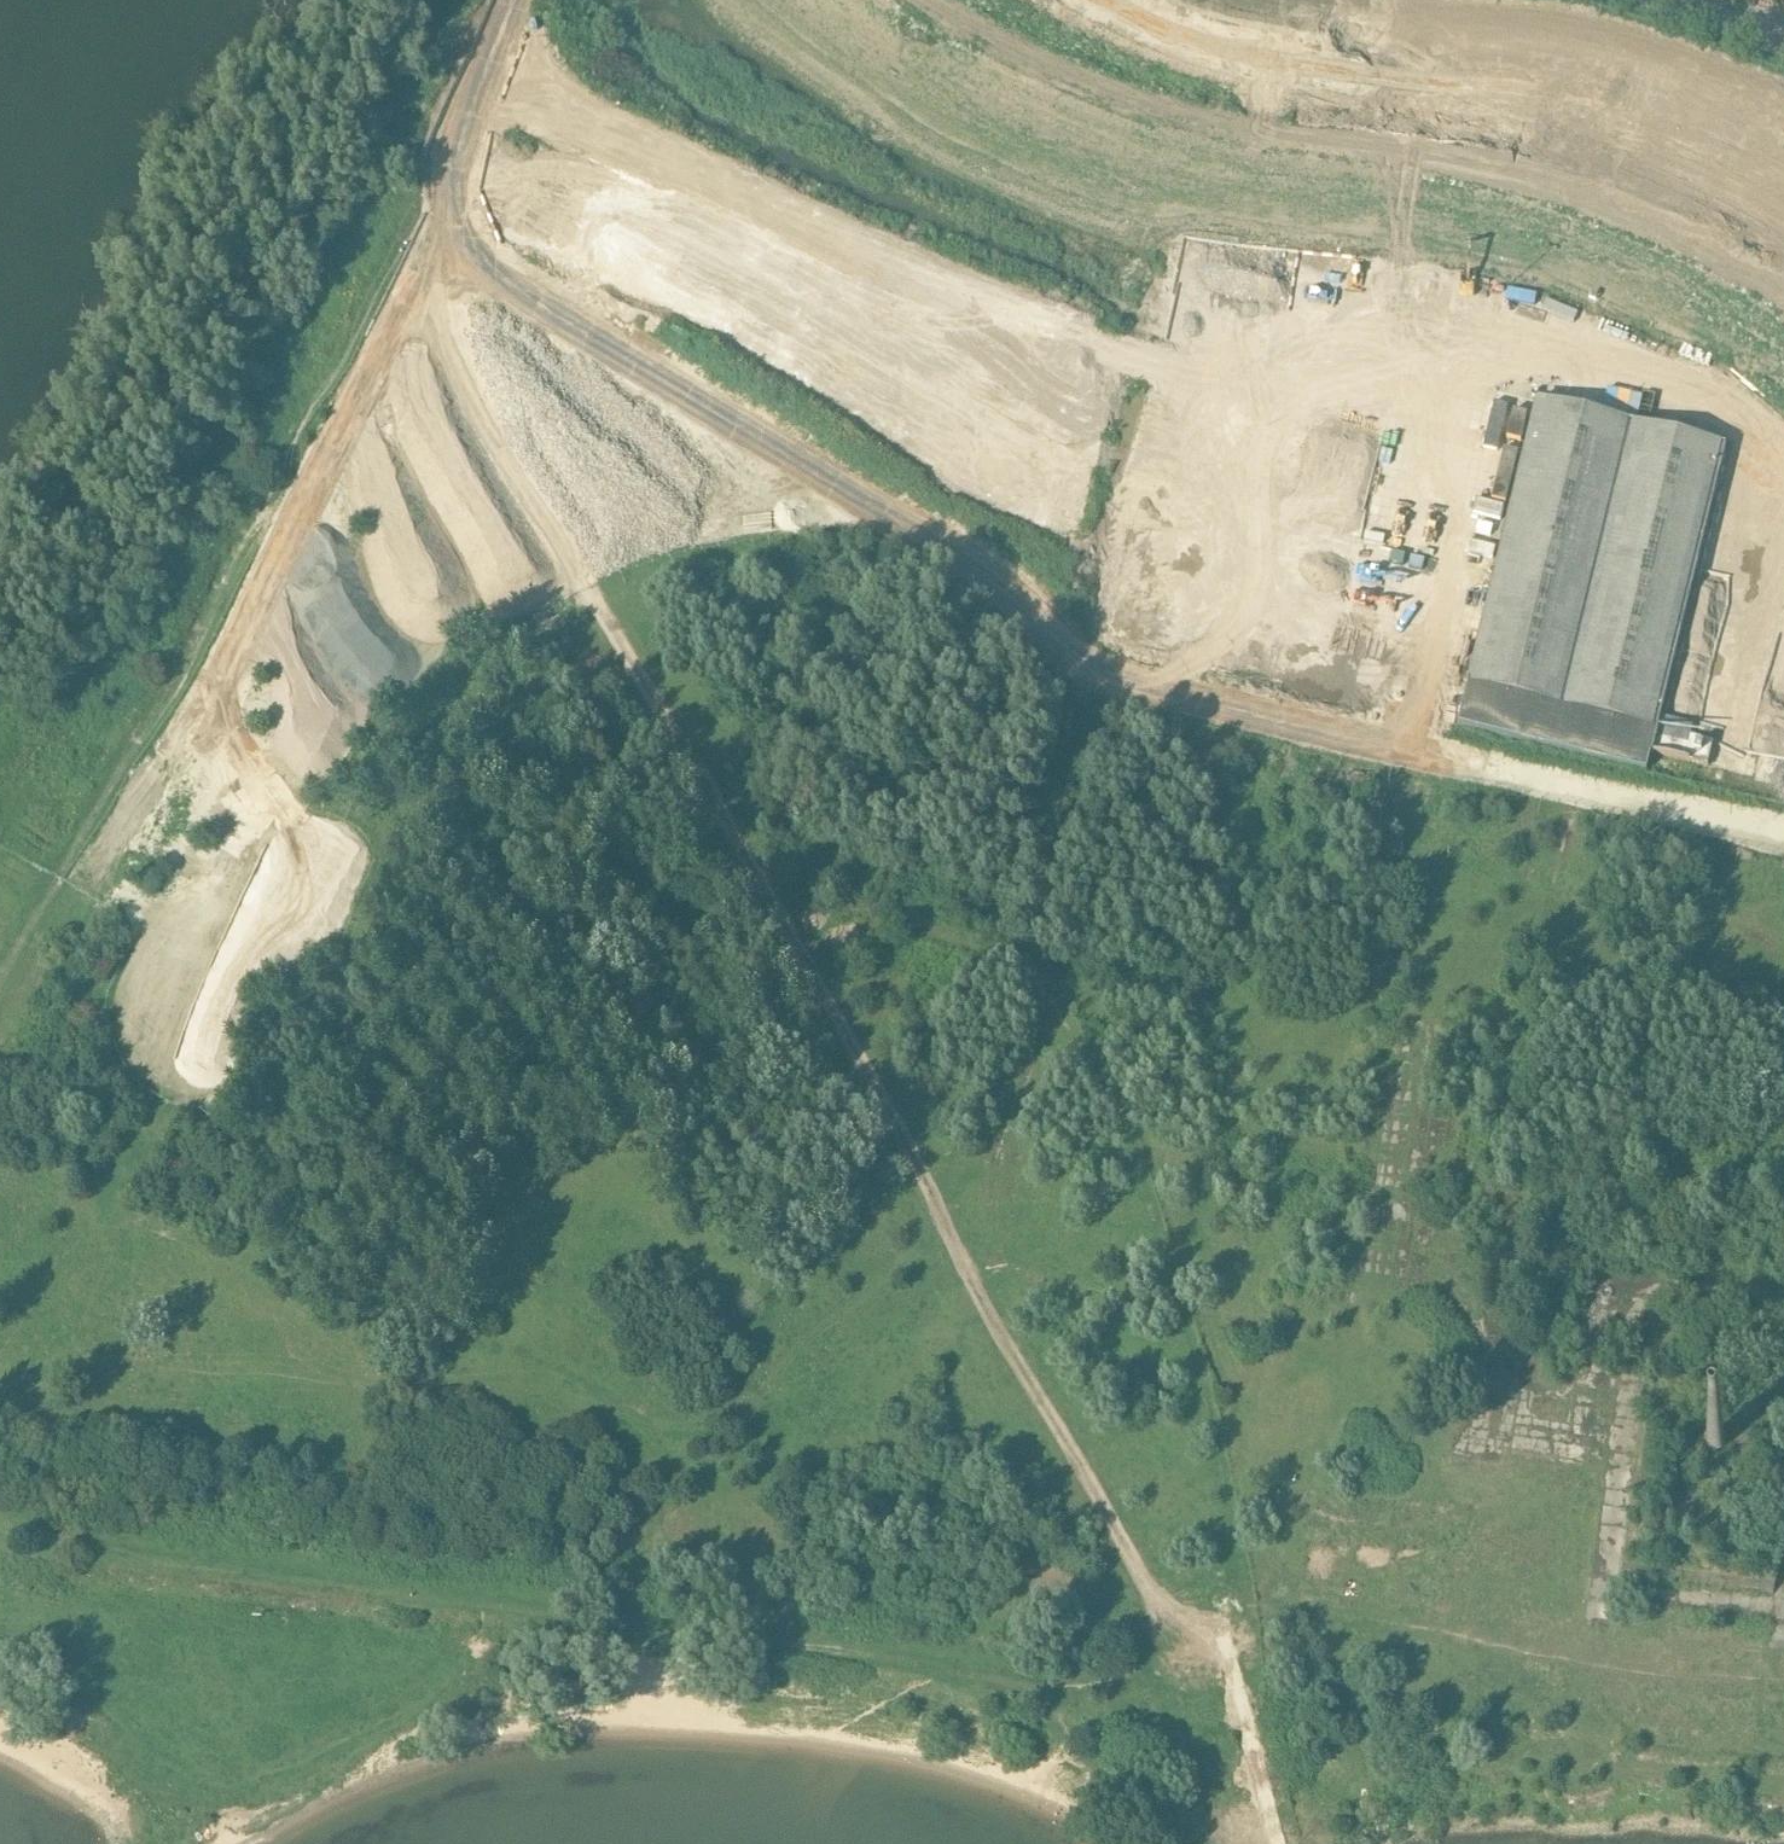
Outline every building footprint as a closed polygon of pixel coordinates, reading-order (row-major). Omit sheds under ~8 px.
[(1465,729),(1646,762),(1648,756),(1745,773),(1748,759),(1759,761),(1756,778),(1778,782),(1781,762),(1783,763),(1783,451),(1523,404),(1465,729)] [(1382,511),(1383,482),(1327,480),(1326,509),(1382,511)] [(1402,700),(1405,677),(1391,675),(1388,698),(1402,700)]
